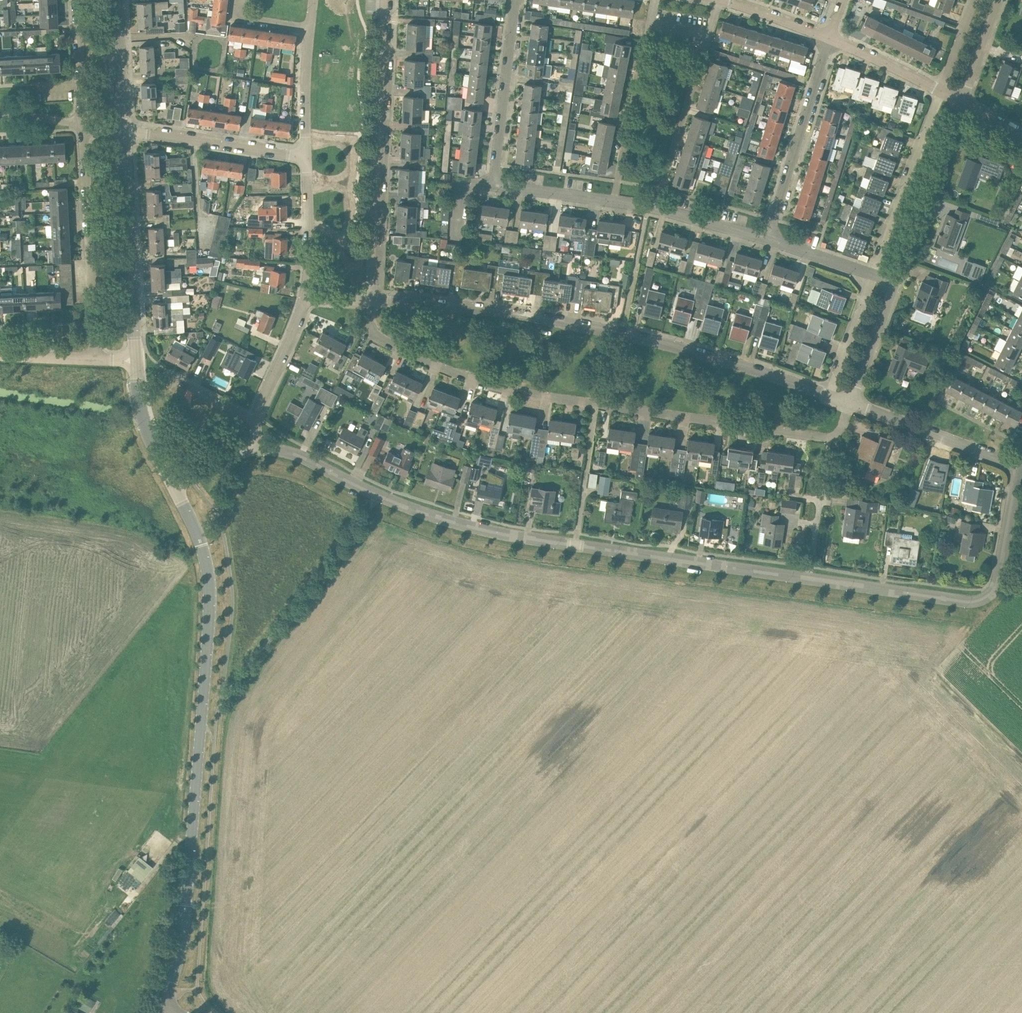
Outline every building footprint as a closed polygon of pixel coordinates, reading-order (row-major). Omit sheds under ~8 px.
[(228,0),(214,0),(213,9),(227,11),(228,0)] [(584,0),(572,0),(571,7),(583,8),(584,0)] [(597,0),(584,0),(583,8),(595,10),(597,0)] [(609,0),(597,0),(595,10),(607,12),(609,0)] [(622,0),(609,0),(607,12),(620,14),(622,0)] [(620,14),(632,16),(635,0),(622,0),(620,14)] [(798,4),(810,9),(814,0),(800,0),(798,4)] [(887,0),(886,0),(874,0),(873,0),(872,4),(884,9),(885,5),(887,0)] [(899,9),(900,5),(887,0),(885,5),(899,9)] [(911,6),(924,10),(926,4),(919,2),(920,0),(913,0),(911,6)] [(953,0),(937,0),(935,6),(949,11),(953,0)] [(58,13),(57,1),(40,2),(41,14),(58,13)] [(152,14),(162,13),(162,9),(168,8),(168,1),(138,2),(138,15),(152,14)] [(899,9),(909,13),(910,9),(900,5),(899,9)] [(225,24),(227,11),(213,9),(212,16),(208,16),(197,15),(198,7),(190,6),(188,20),(207,22),(207,30),(221,31),(222,24),(225,24)] [(918,23),(920,17),(922,13),(910,9),(909,13),(907,19),(918,23)] [(496,13),(484,12),(483,20),(495,22),(496,13)] [(58,13),(41,14),(41,26),(59,25),(58,13)] [(157,20),(162,20),(162,14),(162,13),(152,14),(138,15),(139,27),(146,27),(146,33),(165,32),(164,26),(157,26),(157,20)] [(920,17),(932,22),(933,17),(922,13),(920,17)] [(861,29),(873,35),(879,21),(868,15),(861,29)] [(945,22),(933,17),(932,22),(944,26),(945,22)] [(408,35),(426,36),(427,25),(435,25),(435,19),(421,18),(420,24),(408,23),(408,35)] [(719,35),(732,39),(736,24),(724,20),(719,35)] [(890,26),(879,21),(873,35),(884,40),(890,26)] [(475,35),(490,37),(492,24),(476,23),(475,35)] [(533,23),(531,36),(547,38),(548,25),(533,23)] [(621,28),(618,28),(617,33),(629,35),(631,25),(622,23),(621,28)] [(732,39),(743,43),(748,28),(736,24),(732,39)] [(242,40),(244,27),(231,25),(229,38),(242,40)] [(902,32),(890,26),(884,40),(895,46),(902,32)] [(244,27),(242,40),(255,42),(257,29),(244,27)] [(755,46),(760,31),(748,28),(743,43),(755,46)] [(35,34),(35,29),(23,30),(24,38),(29,37),(29,34),(35,34)] [(271,31),(257,29),(255,42),(268,44),(269,44),(271,31)] [(269,44),(268,44),(267,52),(266,60),(265,66),(271,67),(273,53),(274,45),(282,46),(284,33),(271,31),(269,44)] [(767,50),(772,35),(760,31),(755,46),(767,50)] [(913,37),(902,32),(895,46),(906,51),(913,37)] [(284,33),(282,46),(295,48),(297,35),(284,33)] [(612,54),(628,57),(631,45),(623,44),(624,37),(606,34),(604,41),(614,43),(612,54)] [(426,36),(408,35),(407,48),(419,48),(419,54),(433,55),(433,49),(425,48),(426,36)] [(490,37),(475,35),(473,48),(489,50),(490,37)] [(779,54),(784,39),(772,35),(767,50),(779,54)] [(545,50),(547,38),(531,36),(529,49),(545,50)] [(913,37),(906,51),(917,56),(924,42),(913,37)] [(795,42),(784,39),(779,54),(791,57),(795,42)] [(808,46),(795,42),(791,57),(803,61),(808,46)] [(924,42),(917,56),(929,62),(935,48),(924,42)] [(141,59),(154,58),(154,46),(140,47),(141,59)] [(489,50),(473,48),(472,61),(487,63),(489,50)] [(580,60),(586,61),(591,62),(593,50),(588,49),(582,48),(580,60)] [(544,63),(545,50),(529,49),(528,61),(544,63)] [(726,58),(727,54),(715,50),(714,54),(726,58)] [(48,54),(49,71),(61,70),(60,53),(48,54)] [(25,72),(37,72),(36,54),(24,55),(25,72)] [(37,72),(49,71),(48,54),(36,54),(37,72)] [(440,55),(433,55),(419,54),(418,60),(406,60),(406,72),(424,73),(431,73),(432,61),(439,62),(440,55)] [(578,55),(572,54),(568,54),(567,58),(572,59),(570,67),(576,68),(578,55)] [(626,69),(628,57),(612,54),(610,66),(626,69)] [(738,62),(739,57),(727,54),(726,58),(738,62)] [(13,73),(25,72),(24,55),(12,56),(13,73)] [(1,74),(13,73),(12,56),(0,56),(1,74)] [(751,61),(739,57),(738,62),(749,65),(751,61)] [(155,71),(154,58),(141,59),(141,72),(155,71)] [(487,63),(472,61),(470,74),(486,76),(487,63)] [(542,76),(544,63),(528,61),(526,74),(542,76)] [(727,66),(711,61),(708,72),(723,77),(728,79),(730,73),(725,71),(727,66)] [(763,65),(751,61),(749,65),(761,69),(763,65)] [(998,76),(993,88),(1010,95),(1020,68),(1005,63),(1000,77),(998,76)] [(775,68),(763,65),(761,69),(773,73),(775,68)] [(624,80),(626,69),(610,66),(608,77),(624,80)] [(845,85),(854,88),(857,78),(858,79),(860,70),(846,66),(844,71),(838,69),(832,88),(843,91),(845,85)] [(176,75),(189,75),(190,75),(190,67),(176,68),(176,75)] [(786,72),(775,68),(773,73),(785,76),(786,72)] [(751,86),(757,88),(762,72),(754,70),(751,80),(753,81),(751,86)] [(578,71),(576,83),(584,85),(586,73),(584,72),(578,71)] [(423,85),(424,73),(406,72),(405,84),(417,85),(417,90),(431,91),(432,85),(423,85)] [(720,88),(723,77),(708,72),(704,83),(720,88)] [(798,75),(786,72),(785,76),(797,80),(798,75)] [(760,88),(765,90),(769,91),(774,76),(765,73),(760,88)] [(486,76),(470,74),(469,86),(484,88),(486,76)] [(876,88),(877,88),(879,79),(865,75),(864,80),(858,79),(857,78),(854,88),(851,97),(862,100),(864,94),(873,97),(874,97),(876,88)] [(559,83),(573,85),(574,79),(560,77),(559,83)] [(621,91),(624,80),(608,77),(605,88),(621,91)] [(780,81),(776,93),(791,98),(795,85),(780,81)] [(143,96),(166,95),(165,89),(156,89),(156,83),(142,84),(143,96)] [(524,97),(539,99),(541,85),(525,83),(524,97)] [(573,85),(559,83),(558,89),(572,91),(573,85)] [(584,85),(576,83),(574,94),(581,95),(583,96),(584,85)] [(726,90),(720,88),(704,83),(701,94),(716,99),(718,93),(724,95),(726,90)] [(895,97),(896,97),(898,89),(884,84),(883,89),(877,88),(876,88),(874,97),(873,97),(870,107),(881,110),(883,103),(892,106),(893,106),(895,97)] [(484,88),(469,86),(467,99),(483,101),(484,88)] [(757,88),(751,86),(747,97),(754,99),(757,88)] [(619,103),(621,91),(605,88),(603,100),(619,103)] [(757,100),(761,101),(765,90),(760,88),(757,100)] [(431,91),(417,90),(417,97),(404,96),(404,108),(422,109),(423,97),(431,98),(431,91)] [(772,105),(787,109),(791,98),(776,93),(772,105)] [(902,99),(896,97),(895,97),(893,106),(892,106),(889,115),(901,119),(903,113),(912,116),(918,98),(903,93),(902,99)] [(581,95),(574,94),(572,110),(578,111),(581,95)] [(713,111),(716,99),(701,94),(697,106),(713,111)] [(166,102),(166,95),(143,96),(143,108),(166,107),(166,102)] [(251,95),(249,106),(255,107),(257,96),(251,95)] [(538,113),(539,99),(524,97),(522,111),(538,113)] [(754,99),(747,97),(744,108),(750,110),(754,99)] [(230,105),(229,109),(226,126),(240,128),(242,115),(234,114),(236,106),(235,106),(236,98),(231,98),(230,105)] [(617,115),(619,103),(603,100),(595,98),(593,110),(617,115)] [(753,112),(758,113),(761,101),(757,100),(753,112)] [(563,116),(568,117),(571,102),(565,101),(563,116)] [(784,121),(787,109),(772,105),(769,117),(784,121)] [(175,106),(173,118),(180,119),(182,108),(175,106)] [(750,110),(744,108),(739,106),(736,114),(745,117),(743,125),(745,126),(750,110)] [(823,119),(838,123),(842,111),(827,106),(823,119)] [(216,112),(215,112),(213,124),(226,126),(229,109),(217,107),(216,112)] [(200,122),(202,110),(189,108),(187,120),(200,122)] [(250,130),(263,132),(265,119),(266,111),(260,110),(261,109),(254,108),(253,117),(252,117),(250,130)] [(429,109),(422,109),(404,108),(403,120),(415,121),(415,127),(429,128),(430,121),(429,121),(429,109)] [(465,121),(480,123),(482,110),(466,108),(465,121)] [(215,112),(202,110),(200,122),(213,124),(215,112)] [(849,127),(853,128),(858,113),(857,113),(858,110),(855,110),(855,112),(853,112),(849,127)] [(536,126),(538,113),(522,111),(520,124),(536,126)] [(749,124),(754,125),(758,113),(753,112),(749,124)] [(690,127),(706,132),(713,134),(716,122),(694,115),(690,127)] [(780,133),(784,121),(769,117),(765,128),(780,133)] [(263,132),(276,134),(278,121),(265,119),(263,132)] [(834,135),(838,123),(823,119),(819,130),(834,135)] [(292,123),(278,121),(276,134),(290,136),(292,123)] [(480,123),(465,121),(463,134),(479,136),(480,123)] [(597,133),(613,136),(615,124),(599,121),(597,133)] [(535,140),(536,126),(520,124),(519,138),(535,140)] [(746,135),(750,137),(754,125),(749,124),(746,135)] [(893,153),(898,155),(903,141),(898,139),(900,133),(882,126),(877,137),(883,139),(880,148),(893,153)] [(429,128),(415,127),(415,133),(402,132),(402,144),(420,145),(421,133),(429,134),(429,128)] [(687,138),(703,143),(706,132),(690,127),(687,138)] [(849,127),(845,138),(850,140),(853,128),(849,127)] [(765,128),(761,140),(776,145),(780,133),(765,128)] [(738,130),(734,141),(740,143),(744,132),(738,130)] [(831,147),(834,135),(819,130),(816,142),(831,147)] [(613,136),(597,133),(594,145),(610,148),(613,136)] [(479,136),(463,134),(461,147),(477,149),(479,136)] [(750,137),(746,135),(741,150),(746,152),(750,137)] [(535,140),(519,138),(517,151),(533,153),(535,140)] [(703,143),(687,138),(683,149),(705,156),(709,145),(702,143),(703,143)] [(842,150),(846,152),(850,140),(845,138),(842,150)] [(772,157),(776,145),(761,140),(758,153),(772,157)] [(728,151),(737,154),(740,143),(734,141),(733,146),(730,145),(728,151)] [(65,142),(53,143),(54,160),(66,160),(65,142)] [(827,159),(831,147),(816,142),(812,154),(827,159)] [(42,161),(54,160),(53,143),(41,144),(42,161)] [(18,162),(30,161),(29,144),(17,145),(18,162)] [(30,161),(42,161),(41,144),(29,144),(30,161)] [(425,145),(420,145),(402,144),(401,156),(413,157),(413,163),(427,164),(428,158),(424,157),(425,145)] [(6,163),(18,162),(17,145),(5,146),(6,163)] [(610,148),(594,145),(592,156),(608,159),(610,148)] [(893,153),(880,148),(875,146),(871,157),(877,159),(873,168),(886,173),(891,175),(896,161),(891,159),(893,153)] [(477,149),(461,147),(460,159),(476,161),(477,149)] [(705,156),(683,149),(680,160),(702,167),(705,156)] [(838,162),(843,164),(846,152),(842,150),(838,162)] [(533,153),(517,151),(516,160),(521,161),(521,166),(526,167),(526,161),(532,162),(533,153)] [(724,163),(727,164),(733,165),(737,154),(728,151),(724,163)] [(146,165),(187,162),(187,157),(160,158),(159,152),(145,152),(146,165)] [(812,154),(809,166),(823,171),(827,159),(812,154)] [(606,171),(608,159),(592,156),(587,155),(586,163),(582,165),(581,172),(599,176),(600,170),(606,171)] [(972,190),(979,171),(992,176),(990,180),(997,183),(1004,165),(980,155),(977,162),(968,158),(958,185),(972,190)] [(739,156),(735,169),(741,171),(745,158),(739,156)] [(214,181),(216,173),(218,159),(204,157),(202,171),(209,172),(208,180),(209,180),(208,187),(213,188),(214,181)] [(216,173),(229,175),(231,161),(218,159),(216,173)] [(474,174),(476,161),(460,159),(458,172),(474,174)] [(698,178),(702,167),(680,160),(676,171),(692,176),(698,178)] [(231,161),(229,175),(242,177),(244,163),(231,161)] [(751,174),(766,178),(770,166),(755,161),(751,174)] [(152,178),(152,184),(169,183),(169,176),(161,177),(160,171),(187,169),(188,168),(187,162),(146,165),(147,178),(152,178)] [(843,164),(838,162),(834,174),(839,175),(843,164)] [(401,168),(400,181),(418,182),(419,170),(427,170),(427,164),(413,163),(413,169),(401,168)] [(722,174),(730,176),(733,165),(727,164),(726,168),(724,168),(722,174)] [(823,171),(809,166),(805,178),(820,183),(823,171)] [(873,168),(867,166),(860,185),(866,188),(879,192),(878,193),(883,194),(889,180),(884,178),(886,173),(873,168)] [(249,167),(247,179),(255,180),(257,168),(249,167)] [(264,168),(264,176),(272,175),(272,186),(286,185),(286,171),(274,171),(274,168),(264,168)] [(735,169),(732,181),(737,183),(741,171),(735,169)] [(1007,169),(1003,179),(1010,181),(1011,182),(1015,172),(1015,171),(1007,169)] [(688,188),(692,176),(676,171),(673,183),(688,188)] [(721,185),(726,187),(730,176),(722,174),(720,179),(723,180),(721,185)] [(762,190),(766,178),(751,174),(747,186),(762,190)] [(831,186),(835,187),(839,175),(834,174),(831,186)] [(801,190),(816,194),(820,183),(805,178),(801,190)] [(418,182),(400,181),(399,193),(411,193),(411,199),(425,200),(426,194),(418,194),(418,182)] [(737,183),(732,181),(728,193),(733,195),(737,183)] [(170,189),(169,183),(152,184),(153,190),(147,190),(148,202),(161,202),(172,201),(177,201),(177,195),(161,196),(161,190),(170,189)] [(244,196),(245,185),(235,184),(234,191),(240,192),(239,195),(239,196),(244,196)] [(879,192),(866,188),(860,185),(856,196),(862,199),(859,207),(859,208),(871,212),(876,214),(881,200),(876,198),(878,193),(879,192)] [(758,203),(762,190),(747,186),(743,198),(758,203)] [(832,199),(835,187),(831,186),(827,198),(832,199)] [(51,201),(68,200),(67,188),(50,188),(51,201)] [(813,206),(816,194),(801,190),(798,202),(813,206)] [(824,210),(828,211),(832,199),(827,198),(824,210)] [(1010,206),(1015,209),(1020,201),(1014,198),(1010,206)] [(398,217),(416,218),(423,218),(424,206),(425,206),(425,200),(411,199),(411,205),(399,205),(398,217)] [(51,213),(69,212),(68,200),(51,201),(51,213)] [(154,221),(169,220),(169,214),(162,214),(161,202),(148,202),(149,215),(154,215),(154,221)] [(275,202),(265,202),(265,209),(266,209),(266,214),(273,213),(273,219),(287,219),(287,204),(275,204),(275,202)] [(809,218),(813,206),(798,202),(794,214),(809,218)] [(481,220),(494,222),(496,206),(483,204),(481,220)] [(849,216),(846,225),(852,227),(864,232),(869,234),(874,220),(869,218),(871,212),(859,208),(859,207),(853,205),(849,216)] [(509,208),(496,206),(494,222),(507,223),(509,208)] [(436,213),(436,219),(449,220),(449,209),(442,209),(442,211),(439,211),(439,213),(436,213)] [(520,225),(533,227),(535,211),(522,209),(520,225)] [(941,235),(938,241),(943,243),(941,248),(954,253),(965,223),(969,213),(966,212),(957,209),(954,217),(947,214),(943,226),(944,227),(941,233),(939,232),(939,234),(941,235)] [(828,211),(824,210),(820,221),(825,223),(828,211)] [(548,213),(535,211),(533,227),(546,229),(548,213)] [(52,225),(69,224),(69,212),(51,213),(52,225)] [(1008,223),(1012,215),(1007,212),(1003,220),(1008,223)] [(216,227),(227,230),(230,218),(219,215),(216,227)] [(571,237),(573,216),(560,215),(558,230),(565,231),(565,236),(571,237)] [(582,254),(588,255),(590,240),(583,239),(586,218),(573,216),(571,237),(570,239),(583,241),(582,254)] [(416,218),(398,217),(397,229),(409,230),(409,236),(420,236),(424,236),(424,230),(416,230),(416,218)] [(263,218),(249,218),(248,226),(263,226),(263,218)] [(170,227),(169,220),(154,221),(155,227),(149,227),(150,240),(163,239),(163,227),(170,227)] [(609,243),(612,222),(599,220),(596,239),(598,242),(609,243)] [(625,223),(612,222),(609,243),(629,246),(631,230),(624,229),(625,223)] [(53,237),(70,236),(69,224),(52,225),(53,237)] [(864,232),(852,227),(846,225),(842,236),(848,238),(842,253),(855,257),(857,252),(862,253),(867,239),(862,237),(864,232)] [(216,227),(213,239),(224,242),(227,230),(216,227)] [(263,236),(263,228),(250,228),(249,236),(263,236)] [(511,244),(513,230),(506,229),(504,243),(511,244)] [(513,230),(511,244),(517,245),(519,231),(513,230)] [(657,246),(670,250),(674,235),(662,231),(657,246)] [(276,234),(266,234),(265,257),(280,258),(280,252),(287,252),(287,238),(281,237),(282,233),(276,233),(276,234)] [(491,242),(492,234),(479,233),(478,240),(491,242)] [(545,234),(543,249),(549,249),(551,235),(545,234)] [(557,236),(551,235),(549,249),(551,250),(556,250),(557,236)] [(687,238),(674,235),(670,250),(683,254),(687,238)] [(53,249),(70,248),(70,236),(53,237),(53,249)] [(420,236),(409,236),(402,236),(402,243),(420,244),(420,236)] [(1005,244),(1010,246),(1014,238),(1009,236),(1005,244)] [(163,239),(150,240),(151,253),(164,252),(163,239)] [(213,239),(210,251),(221,254),(224,242),(213,239)] [(590,240),(588,255),(594,255),(596,241),(590,240)] [(707,260),(712,245),(699,242),(695,257),(707,260)] [(1010,246),(1005,244),(1001,251),(1006,254),(1010,246)] [(719,247),(712,245),(707,260),(720,264),(724,249),(719,247)] [(71,260),(70,248),(53,249),(48,249),(49,261),(71,260)] [(186,250),(187,258),(197,257),(196,249),(186,250)] [(650,250),(646,264),(652,266),(656,252),(650,250)] [(745,271),(749,256),(737,252),(732,267),(745,271)] [(415,275),(418,256),(407,254),(406,261),(397,259),(394,278),(409,280),(409,274),(415,275)] [(208,256),(197,257),(197,265),(197,266),(213,265),(213,258),(208,256)] [(429,257),(418,256),(415,275),(421,276),(421,281),(435,283),(437,265),(428,264),(429,257)] [(762,259),(749,256),(745,271),(758,274),(762,259)] [(197,265),(197,257),(187,258),(188,265),(197,265)] [(259,267),(260,259),(237,257),(237,266),(259,267)] [(611,258),(610,265),(619,266),(620,259),(611,258)] [(997,258),(993,266),(999,269),(1003,261),(997,258)] [(458,259),(458,261),(456,279),(462,280),(461,285),(475,287),(478,269),(469,267),(470,261),(458,259)] [(683,275),(687,261),(681,259),(677,273),(683,275)] [(980,281),(986,266),(970,259),(964,274),(980,281)] [(456,279),(458,261),(448,260),(447,267),(437,265),(435,283),(449,285),(450,278),(456,279)] [(687,261),(683,275),(689,276),(693,262),(687,261)] [(781,282),(786,267),(774,263),(769,278),(781,282)] [(152,278),(182,276),(181,267),(175,268),(175,270),(165,270),(165,264),(151,265),(152,278)] [(497,285),(499,265),(488,264),(487,270),(478,269),(475,287),(489,289),(490,284),(497,285)] [(275,267),(265,265),(261,290),(277,293),(278,285),(284,286),(286,271),(274,269),(275,267)] [(499,265),(497,285),(502,286),(501,291),(515,293),(518,275),(509,273),(510,267),(499,265)] [(650,289),(655,268),(647,266),(639,299),(646,301),(644,312),(660,316),(666,292),(650,289)] [(994,277),(999,269),(993,266),(989,274),(994,277)] [(786,267),(781,282),(794,286),(799,271),(786,267)] [(715,283),(721,285),(725,271),(719,269),(715,283)] [(530,290),(537,291),(539,271),(528,270),(527,276),(518,275),(515,293),(530,295),(530,290)] [(550,273),(539,271),(537,291),(542,292),(542,297),(555,299),(558,281),(549,280),(550,273)] [(725,271),(721,285),(727,287),(731,273),(725,271)] [(182,284),(182,276),(152,278),(153,290),(166,289),(175,289),(175,288),(181,288),(181,284),(182,284)] [(571,296),(577,297),(580,279),(580,277),(569,276),(568,282),(558,281),(555,299),(570,301),(571,296)] [(811,276),(809,283),(820,287),(823,280),(811,276)] [(948,282),(936,277),(934,285),(924,281),(918,295),(917,295),(914,305),(931,312),(940,287),(945,289),(948,282)] [(582,305),(595,307),(599,288),(589,287),(590,281),(580,279),(577,297),(576,299),(582,299),(582,305)] [(700,305),(707,281),(700,279),(694,300),(686,297),(688,290),(680,288),(672,318),(688,323),(693,303),(700,305)] [(1019,279),(1013,291),(1021,296),(1021,281),(1019,279)] [(757,296),(762,282),(756,280),(751,294),(757,296)] [(700,305),(697,318),(703,319),(702,326),(718,331),(724,308),(708,303),(714,283),(707,281),(700,305)] [(762,282),(757,296),(763,297),(768,284),(762,282)] [(599,288),(595,307),(610,309),(611,304),(617,305),(620,285),(608,283),(607,290),(599,288)] [(2,311),(14,310),(13,293),(12,293),(12,287),(1,288),(2,311)] [(822,287),(821,291),(814,289),(811,296),(809,297),(809,299),(809,301),(816,303),(839,312),(845,296),(822,287)] [(50,309),(49,291),(37,292),(38,309),(50,309)] [(61,291),(49,291),(50,309),(62,308),(62,305),(61,299),(61,293),(61,291)] [(38,309),(37,292),(25,293),(26,310),(38,309)] [(792,292),(787,305),(794,307),(798,294),(792,292)] [(988,292),(984,300),(989,303),(993,295),(988,292)] [(26,310),(25,293),(13,293),(14,310),(26,310)] [(213,300),(221,302),(223,296),(215,294),(213,300)] [(219,309),(221,302),(213,300),(212,306),(219,309)] [(989,303),(984,300),(980,308),(985,310),(989,303)] [(184,313),(188,313),(191,313),(190,307),(183,307),(183,301),(176,302),(168,302),(168,301),(153,302),(154,315),(184,313)] [(749,329),(755,330),(763,305),(756,303),(752,316),(736,311),(729,334),(746,339),(749,329)] [(770,307),(763,305),(755,330),(762,332),(759,343),(775,348),(782,325),(766,320),(770,307)] [(276,315),(266,312),(264,311),(264,312),(257,309),(255,315),(261,317),(256,328),(269,333),(276,315)] [(809,320),(812,312),(805,310),(802,318),(809,320)] [(164,333),(175,332),(177,332),(176,320),(184,319),(184,313),(154,315),(155,327),(164,327),(164,333)] [(791,331),(808,337),(811,330),(829,337),(835,321),(812,313),(807,329),(794,324),(791,331)] [(977,315),(973,323),(978,325),(982,318),(977,315)] [(1018,317),(1012,329),(1021,334),(1021,319),(1018,317)] [(235,326),(242,329),(246,321),(239,318),(235,326)] [(218,333),(222,323),(217,321),(212,330),(218,333)] [(972,337),(978,325),(973,323),(967,334),(972,337)] [(1021,344),(1021,334),(1012,329),(1006,340),(1020,347),(1021,344)] [(326,354),(335,338),(323,331),(314,347),(326,354)] [(808,337),(791,331),(789,337),(802,342),(796,358),(818,366),(824,350),(806,344),(808,337)] [(346,344),(335,338),(326,354),(337,360),(334,366),(340,370),(347,356),(341,353),(346,344)] [(970,340),(965,338),(961,346),(966,348),(970,340)] [(166,356),(176,362),(183,350),(186,344),(176,339),(173,344),(172,344),(166,356)] [(210,340),(203,355),(211,359),(218,344),(210,340)] [(1015,359),(1020,347),(1006,340),(1000,351),(1015,359)] [(901,377),(906,364),(923,371),(928,356),(899,345),(888,372),(901,377)] [(183,350),(176,362),(188,368),(195,356),(183,350)] [(1009,370),(1015,359),(1000,351),(994,363),(1009,370)] [(366,374),(374,359),(363,352),(361,355),(356,352),(345,372),(362,382),(366,374)] [(214,353),(213,356),(208,365),(226,374),(230,365),(235,368),(234,369),(239,372),(249,377),(256,361),(247,356),(246,356),(242,363),(238,361),(236,366),(231,363),(232,362),(214,353)] [(974,364),(976,359),(967,354),(965,359),(974,364)] [(386,365),(374,359),(366,374),(377,381),(386,365)] [(983,363),(976,359),(974,364),(981,368),(983,363)] [(299,372),(305,376),(311,379),(315,373),(302,366),(299,372)] [(996,375),(998,371),(991,367),(988,371),(996,375)] [(403,391),(410,377),(397,371),(388,390),(394,393),(396,387),(403,391)] [(1006,375),(998,371),(996,375),(1004,379),(1006,375)] [(311,379),(305,376),(302,381),(319,390),(321,386),(322,385),(311,379)] [(957,396),(964,382),(953,376),(945,390),(957,396)] [(410,377),(403,391),(410,394),(408,399),(413,401),(422,382),(410,377)] [(1010,382),(1018,386),(1020,382),(1012,378),(1010,382)] [(957,396),(968,401),(976,387),(964,382),(957,396)] [(369,397),(375,400),(378,394),(382,386),(376,383),(369,397)] [(319,390),(315,398),(332,407),(338,395),(321,386),(319,390)] [(441,408),(448,393),(434,387),(430,397),(429,397),(426,406),(433,409),(434,406),(441,408)] [(968,401),(980,407),(987,393),(976,387),(968,401)] [(460,397),(448,393),(441,408),(449,411),(448,414),(453,417),(457,407),(456,407),(460,397)] [(980,407),(991,413),(998,399),(987,393),(980,407)] [(385,397),(378,394),(375,400),(370,409),(377,413),(385,397)] [(309,398),(296,422),(301,424),(300,425),(303,427),(303,425),(310,429),(323,405),(309,398)] [(1003,419),(1010,405),(998,399),(991,413),(1003,419)] [(480,423),(485,405),(472,401),(466,423),(478,427),(479,422),(480,423)] [(497,408),(485,405),(480,423),(492,426),(497,408)] [(1010,405),(1003,419),(1014,425),(1021,411),(1010,405)] [(410,427),(417,412),(410,409),(403,424),(410,427)] [(417,412),(410,427),(417,430),(419,424),(421,425),(426,413),(418,409),(417,412)] [(521,432),(524,414),(511,412),(507,430),(514,431),(513,437),(519,438),(520,432),(521,432)] [(379,430),(381,428),(386,417),(380,414),(374,427),(379,430)] [(536,416),(524,414),(521,432),(533,434),(536,416)] [(386,417),(381,428),(387,431),(393,420),(386,417)] [(561,439),(563,421),(550,419),(548,437),(561,439)] [(431,436),(451,443),(458,423),(448,420),(444,431),(434,428),(431,436)] [(576,422),(563,421),(561,439),(573,440),(576,422)] [(367,432),(360,428),(357,434),(344,427),(336,442),(357,453),(364,438),(367,432)] [(620,447),(623,429),(610,427),(607,445),(620,447)] [(635,431),(623,429),(620,447),(633,449),(635,431)] [(496,448),(499,434),(491,432),(487,448),(489,448),(487,454),(494,456),(496,448)] [(659,453),(662,435),(649,433),(646,451),(659,453)] [(499,434),(496,448),(502,449),(505,436),(499,434)] [(675,437),(662,435),(659,453),(672,455),(675,437)] [(878,481),(890,450),(893,440),(880,435),(878,441),(864,436),(856,455),(868,459),(866,463),(869,464),(865,476),(878,481)] [(384,439),(377,436),(369,452),(376,455),(384,439)] [(698,465),(699,459),(701,441),(689,439),(686,457),(692,458),(691,464),(698,465)] [(537,455),(539,442),(532,441),(530,454),(537,455)] [(701,441),(699,459),(711,461),(710,473),(716,474),(720,451),(713,450),(714,442),(701,441)] [(539,442),(537,455),(544,456),(546,443),(539,442)] [(579,447),(575,447),(572,446),(571,458),(578,459),(579,447)] [(738,466),(741,448),(729,446),(727,454),(722,453),(720,464),(738,466)] [(389,451),(386,456),(382,465),(394,470),(395,470),(406,474),(412,461),(410,460),(414,451),(410,450),(410,449),(406,447),(404,447),(400,456),(389,451)] [(741,448),(738,466),(740,466),(739,471),(745,471),(746,467),(756,469),(757,459),(752,458),(753,450),(741,448)] [(604,465),(606,451),(599,450),(597,464),(604,465)] [(777,478),(778,469),(781,452),(768,450),(765,467),(772,468),(771,477),(777,478)] [(793,454),(781,452),(778,469),(790,470),(788,486),(795,487),(797,475),(799,475),(800,463),(792,462),(793,454)] [(922,455),(915,452),(910,465),(917,467),(922,455)] [(637,470),(639,456),(632,455),(630,469),(637,470)] [(645,458),(639,456),(637,470),(636,477),(642,478),(645,458)] [(929,458),(919,486),(943,490),(942,492),(944,493),(949,463),(948,463),(947,464),(938,462),(930,460),(931,458),(929,458)] [(472,462),(466,460),(461,480),(467,482),(471,466),(472,462)] [(452,476),(455,468),(433,461),(430,469),(429,469),(425,483),(450,491),(451,487),(452,487),(455,477),(452,476)] [(676,476),(678,462),(671,461),(669,475),(676,476)] [(524,470),(534,471),(535,463),(525,462),(524,470)] [(685,463),(678,462),(676,476),(683,477),(685,463)] [(473,467),(470,480),(476,481),(479,468),(473,467)] [(757,482),(764,483),(766,470),(759,469),(757,482)] [(480,477),(478,489),(486,491),(484,500),(498,503),(503,484),(504,477),(497,473),(496,475),(488,471),(486,478),(480,477)] [(596,487),(598,473),(590,472),(588,486),(596,487)] [(600,475),(598,492),(609,494),(611,476),(600,475)] [(980,480),(966,478),(962,501),(978,504),(976,510),(989,513),(994,489),(979,486),(980,480)] [(715,488),(734,491),(735,484),(716,481),(715,488)] [(911,489),(912,488),(911,487),(904,505),(914,507),(914,506),(913,505),(918,492),(911,489)] [(532,488),(530,498),(528,509),(536,510),(537,508),(551,510),(550,512),(559,514),(560,502),(554,501),(556,491),(532,488)] [(703,502),(705,490),(697,488),(695,500),(703,502)] [(620,502),(617,502),(607,500),(604,518),(605,518),(605,520),(614,522),(615,518),(619,519),(619,521),(630,522),(633,500),(636,501),(637,493),(622,491),(620,502)] [(681,492),(679,505),(690,506),(692,494),(681,492)] [(783,499),(781,510),(794,512),(796,501),(783,499)] [(878,511),(879,502),(859,500),(858,508),(847,506),(843,534),(865,537),(869,510),(878,511)] [(653,508),(653,511),(651,521),(666,524),(665,529),(679,531),(682,512),(653,508)] [(766,526),(764,543),(780,546),(783,524),(777,523),(778,516),(763,513),(761,525),(766,526)] [(724,520),(702,517),(700,531),(705,532),(705,534),(710,535),(710,536),(726,538),(728,528),(723,527),(724,520)] [(979,523),(961,520),(959,531),(963,532),(959,551),(966,553),(965,557),(967,560),(973,561),(975,554),(977,555),(978,547),(982,547),(985,533),(978,531),(979,523)] [(886,531),(885,535),(884,545),(893,546),(890,562),(916,565),(920,540),(911,539),(912,534),(886,531)] [(736,551),(737,538),(728,538),(728,550),(736,551)] [(141,880),(153,866),(140,854),(127,869),(141,880)] [(88,1012),(95,1000),(85,994),(78,1006),(88,1012)]
